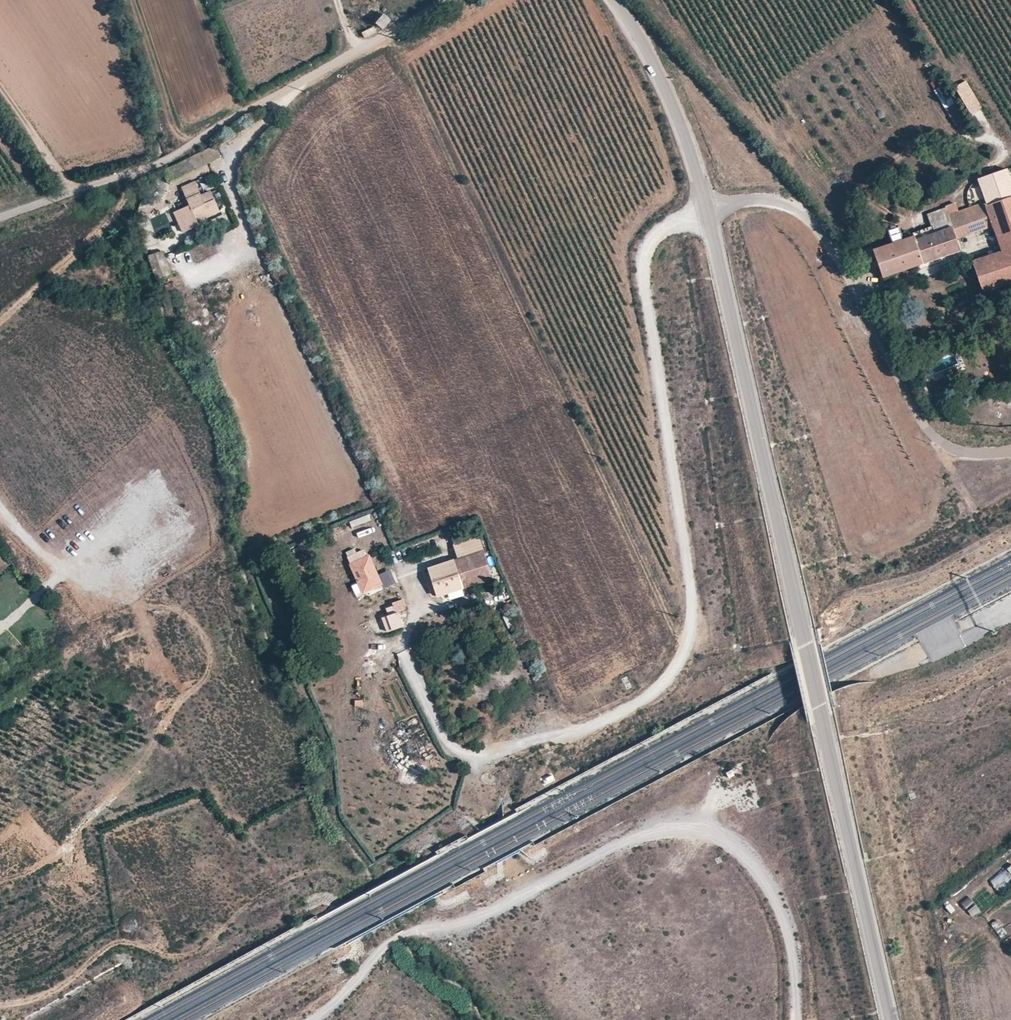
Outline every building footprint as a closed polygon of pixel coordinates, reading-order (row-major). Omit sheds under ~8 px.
[(375,22),(383,30),(392,21),(384,14),(375,22)] [(366,38),(377,32),(373,26),(362,32),(366,38)] [(955,86),(971,116),(983,109),(966,80),(955,86)] [(185,173),(180,163),(163,171),(168,182),(185,173)] [(1009,177),(1004,169),(978,179),(986,203),(948,215),(946,208),(928,215),(934,234),(916,240),(915,236),(873,250),(882,276),(960,250),(956,237),(993,225),(1002,251),(973,261),(983,290),(1010,281),(1010,184),(1009,177)] [(175,212),(184,232),(206,221),(204,217),(218,210),(209,191),(201,194),(195,182),(182,188),(190,205),(175,212)] [(211,219),(213,226),(228,220),(226,214),(211,219)] [(148,255),(156,279),(170,275),(162,251),(148,255)] [(492,577),(479,537),(454,545),(458,559),(427,568),(438,594),(492,577)] [(351,564),(363,591),(380,583),(368,556),(351,564)] [(354,582),(350,584),(358,599),(362,597),(354,582)] [(394,612),(406,610),(405,601),(393,602),(394,612)] [(384,618),(389,629),(402,623),(397,612),(384,618)] [(362,715),(363,700),(355,700),(354,714),(362,715)] [(990,881),(1001,895),(1010,887),(1010,864),(990,881)] [(969,897),(960,903),(967,912),(975,905),(969,897)] [(977,906),(968,912),(972,917),(981,911),(977,906)] [(1001,939),(1008,933),(996,920),(989,925),(1001,939)]
